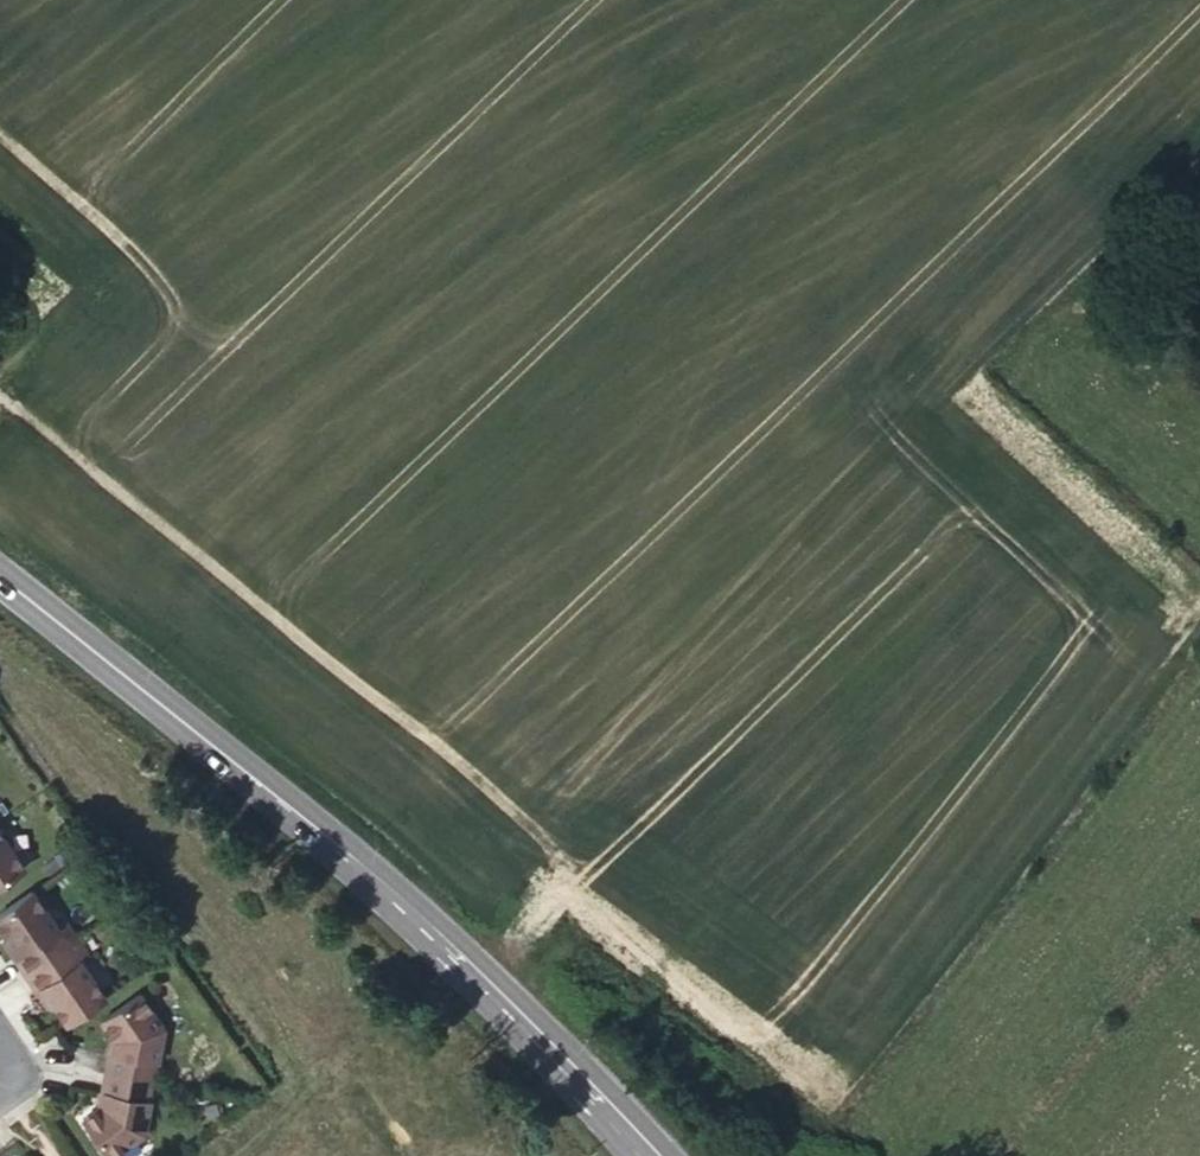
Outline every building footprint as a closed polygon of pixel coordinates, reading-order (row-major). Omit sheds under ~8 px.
[(17,868),(0,842),(0,880),(17,868)] [(29,888),(0,908),(0,928),(4,934),(2,935),(14,953),(16,951),(27,968),(63,943),(52,927),(54,925),(29,888)] [(54,925),(52,927),(63,943),(73,936),(62,920),(54,925)] [(63,943),(74,959),(76,958),(85,952),(73,936),(63,943)] [(27,968),(38,984),(36,986),(48,1004),(50,1002),(64,1021),(102,995),(76,958),(74,959),(63,943),(27,968)] [(138,991),(98,1018),(111,1037),(106,1071),(149,1079),(153,1060),(155,1060),(161,1027),(138,991)] [(106,1071),(100,1105),(81,1118),(108,1155),(110,1155),(143,1132),(149,1098),(146,1098),(149,1079),(106,1071)]
